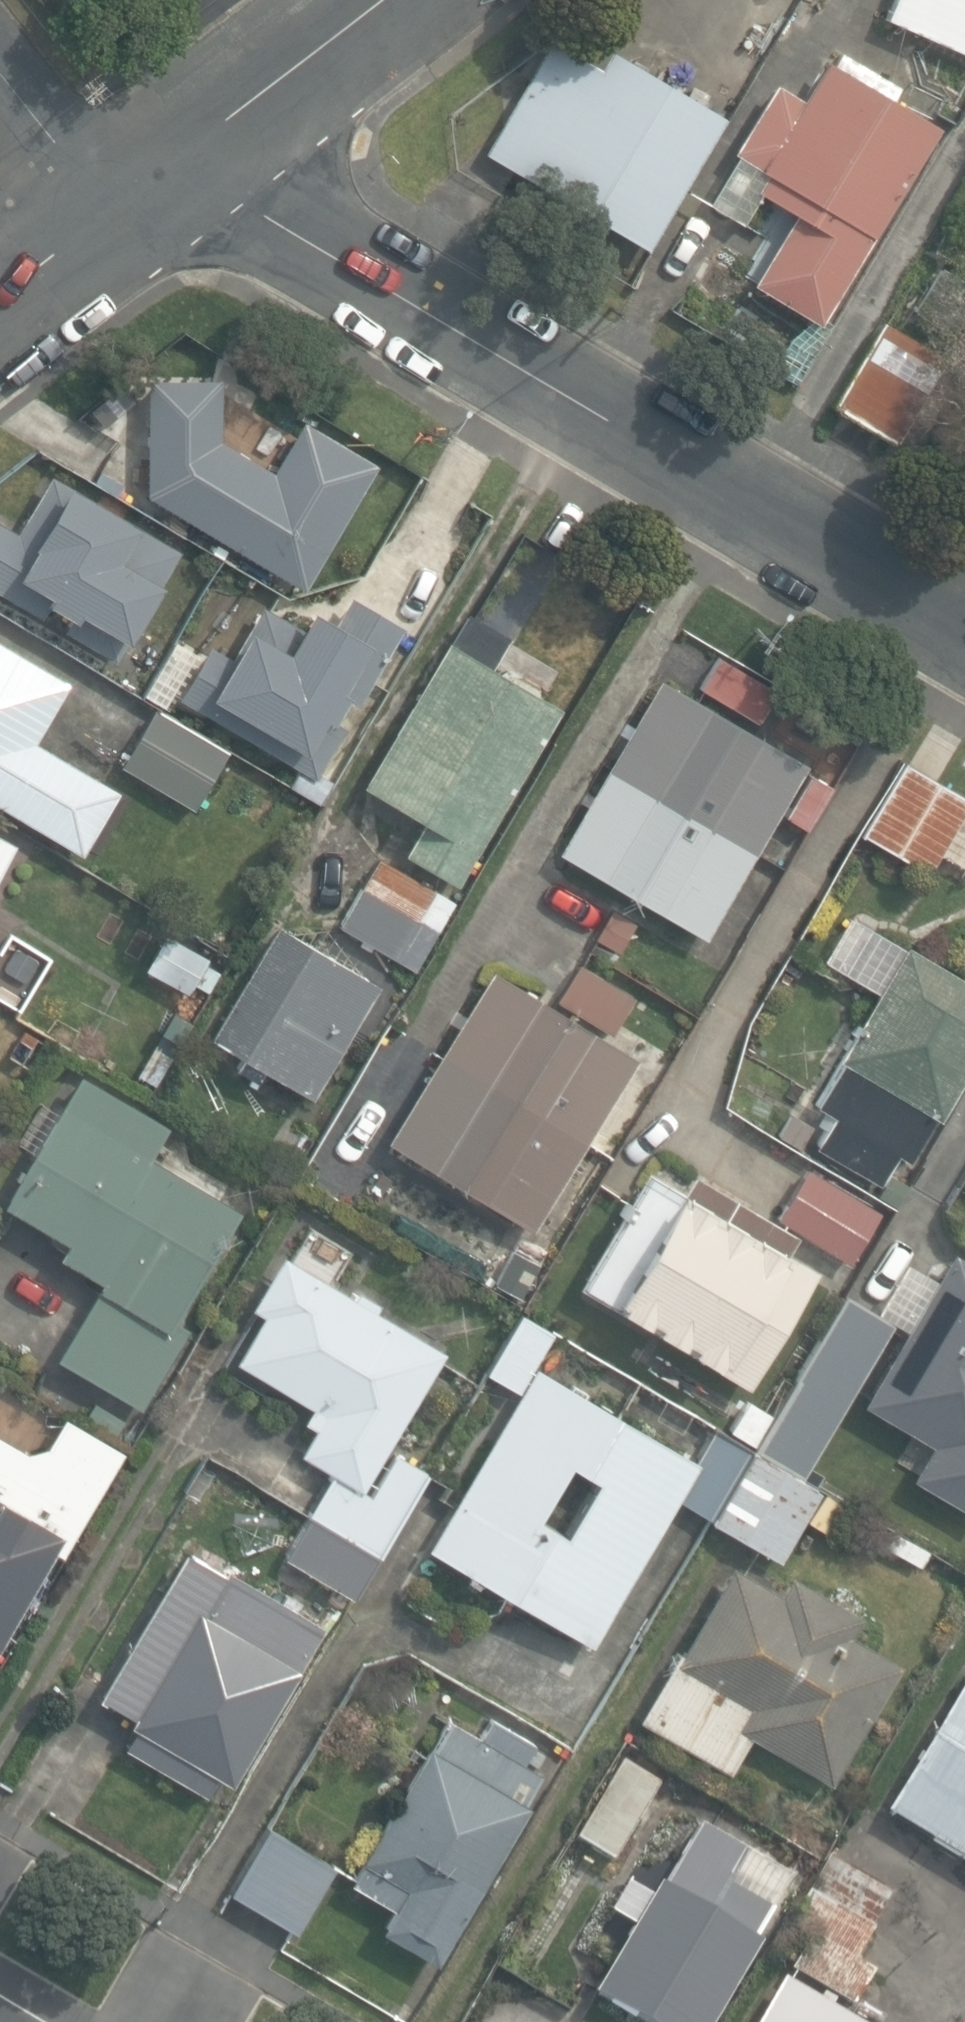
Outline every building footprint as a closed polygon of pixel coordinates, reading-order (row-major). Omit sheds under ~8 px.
[(964,52),(964,0),(887,0),(882,13),(964,52)] [(473,149),(635,242),(712,109),(602,46),(591,65),(539,35),(473,149)] [(748,278),(816,319),(935,122),(823,55),(799,94),(773,79),(702,197),(737,219),(756,188),(790,209),(748,278)] [(914,312),(949,331),(964,302),(964,280),(940,266),(914,312)] [(833,405),(897,442),(946,357),(882,319),(833,405)] [(141,487),(298,581),(371,459),(297,415),(268,467),(219,438),(217,370),(143,369),(141,487)] [(77,422),(117,445),(130,422),(90,399),(77,422)] [(119,662),(149,621),(140,616),(179,549),(50,474),(17,530),(0,520),(0,592),(119,662)] [(283,771),(310,787),(320,769),(313,765),(338,721),(331,717),(345,692),(351,696),(397,618),(346,589),(333,611),(312,599),(297,626),(254,601),(226,649),(203,636),(170,692),(289,761),(283,771)] [(400,846),(449,875),(553,700),(481,657),(498,627),(460,605),(358,778),(419,814),(400,846)] [(64,847),(80,856),(117,792),(34,744),(69,683),(0,644),(0,810),(64,847)] [(703,689),(758,721),(776,691),(721,658),(703,689)] [(560,852),(705,937),(806,764),(779,748),(661,679),(560,852)] [(121,764),(194,807),(227,751),(154,708),(121,764)] [(856,832),(923,870),(934,851),(963,868),(964,864),(964,803),(964,802),(964,801),(964,795),(899,757),(856,832)] [(784,807),(804,818),(827,777),(807,766),(784,807)] [(0,827),(0,854),(12,834),(0,827)] [(373,853),(336,919),(410,961),(447,895),(373,853)] [(596,938),(620,951),(637,919),(613,906),(596,938)] [(889,1197),(902,1175),(880,1161),(889,1145),(900,1152),(927,1107),(932,1110),(964,1053),(964,972),(897,932),(894,937),(843,908),(817,951),(869,981),(804,1093),(824,1104),(806,1135),(875,1175),(869,1185),(889,1197)] [(212,1037),(311,1095),(377,984),(278,926),(255,966),(212,1037)] [(208,959),(164,932),(142,968),(186,995),(208,959)] [(558,1000),(612,1032),(632,997),(579,965),(558,1000)] [(389,1142),(530,1229),(636,1057),(492,970),(439,1056),(434,1053),(411,1091),(418,1095),(389,1142)] [(159,1034),(177,1046),(193,1021),(175,1009),(159,1034)] [(2,1048),(29,1063),(44,1035),(18,1021),(2,1048)] [(155,1085),(173,1057),(156,1046),(137,1074),(155,1085)] [(141,1409),(188,1329),(173,1320),(238,1209),(149,1157),(167,1126),(79,1074),(1,1205),(65,1243),(56,1257),(100,1283),(55,1359),(141,1409)] [(809,1117),(787,1105),(774,1127),(795,1140),(809,1117)] [(774,1212),(847,1256),(878,1206),(804,1161),(774,1212)] [(583,1284),(749,1383),(817,1269),(786,1250),(796,1232),(695,1172),(685,1190),(651,1170),(583,1284)] [(491,1278),(515,1291),(532,1261),(508,1247),(491,1278)] [(964,1509),(964,1258),(953,1251),(939,1277),(908,1259),(877,1312),(905,1328),(861,1404),(931,1445),(912,1478),(964,1509)] [(276,1551),(345,1591),(417,1467),(377,1444),(433,1347),(365,1308),(370,1299),(349,1286),(344,1293),(275,1253),(246,1302),(258,1309),(231,1356),(307,1401),(299,1416),(310,1422),(295,1447),(326,1465),(303,1506),(276,1551)] [(748,1444),(793,1469),(797,1463),(805,1467),(889,1323),(864,1308),(868,1302),(841,1286),(749,1442),(748,1444)] [(481,1366),(513,1384),(547,1326),(515,1307),(481,1366)] [(705,1515),(748,1444),(709,1421),(689,1455),(531,1362),(456,1490),(423,1545),(584,1640),(670,1495),(703,1514),(705,1515)] [(742,1387),(721,1421),(747,1437),(768,1402),(742,1387)] [(113,1428),(123,1409),(92,1392),(82,1410),(113,1428)] [(64,1417),(47,1448),(29,1453),(0,1437),(0,1647),(55,1551),(64,1557),(124,1451),(64,1417)] [(793,1469),(748,1444),(705,1515),(775,1554),(817,1483),(793,1469)] [(819,1489),(801,1519),(820,1531),(838,1500),(819,1489)] [(880,1546),(914,1566),(924,1548),(890,1529),(880,1546)] [(126,1746),(207,1793),(218,1773),(232,1781),(322,1625),(295,1610),(301,1601),(286,1593),(281,1601),(189,1548),(102,1698),(136,1718),(132,1723),(138,1726),(126,1746)] [(750,1734),(830,1781),(898,1664),(848,1635),(859,1616),(792,1577),(782,1595),(733,1567),(682,1654),(678,1652),(639,1719),(729,1771),(750,1734)] [(964,1854),(964,1667),(882,1804),(964,1854)] [(378,1925),(431,1955),(539,1770),(519,1758),(530,1738),(487,1714),(476,1733),(445,1715),(428,1744),(424,1742),(346,1877),(391,1903),(378,1925)] [(573,1840),(611,1863),(660,1782),(622,1759),(573,1840)] [(644,2021),(705,2021),(755,1937),(751,1934),(768,1905),(723,1878),(743,1846),(697,1819),(660,1881),(657,1879),(590,1990),(644,2021)] [(226,1884),(291,1923),(329,1859),(263,1820),(226,1884)] [(794,1968),(854,2004),(874,1970),(855,1959),(895,1892),(831,1854),(790,1923),(812,1937),(794,1968)] [(603,1907),(626,1921),(645,1888),(622,1875),(603,1907)] [(834,2006),(837,1999),(825,1992),(821,1999),(783,1977),(757,2021),(861,2021),(834,2006)]
